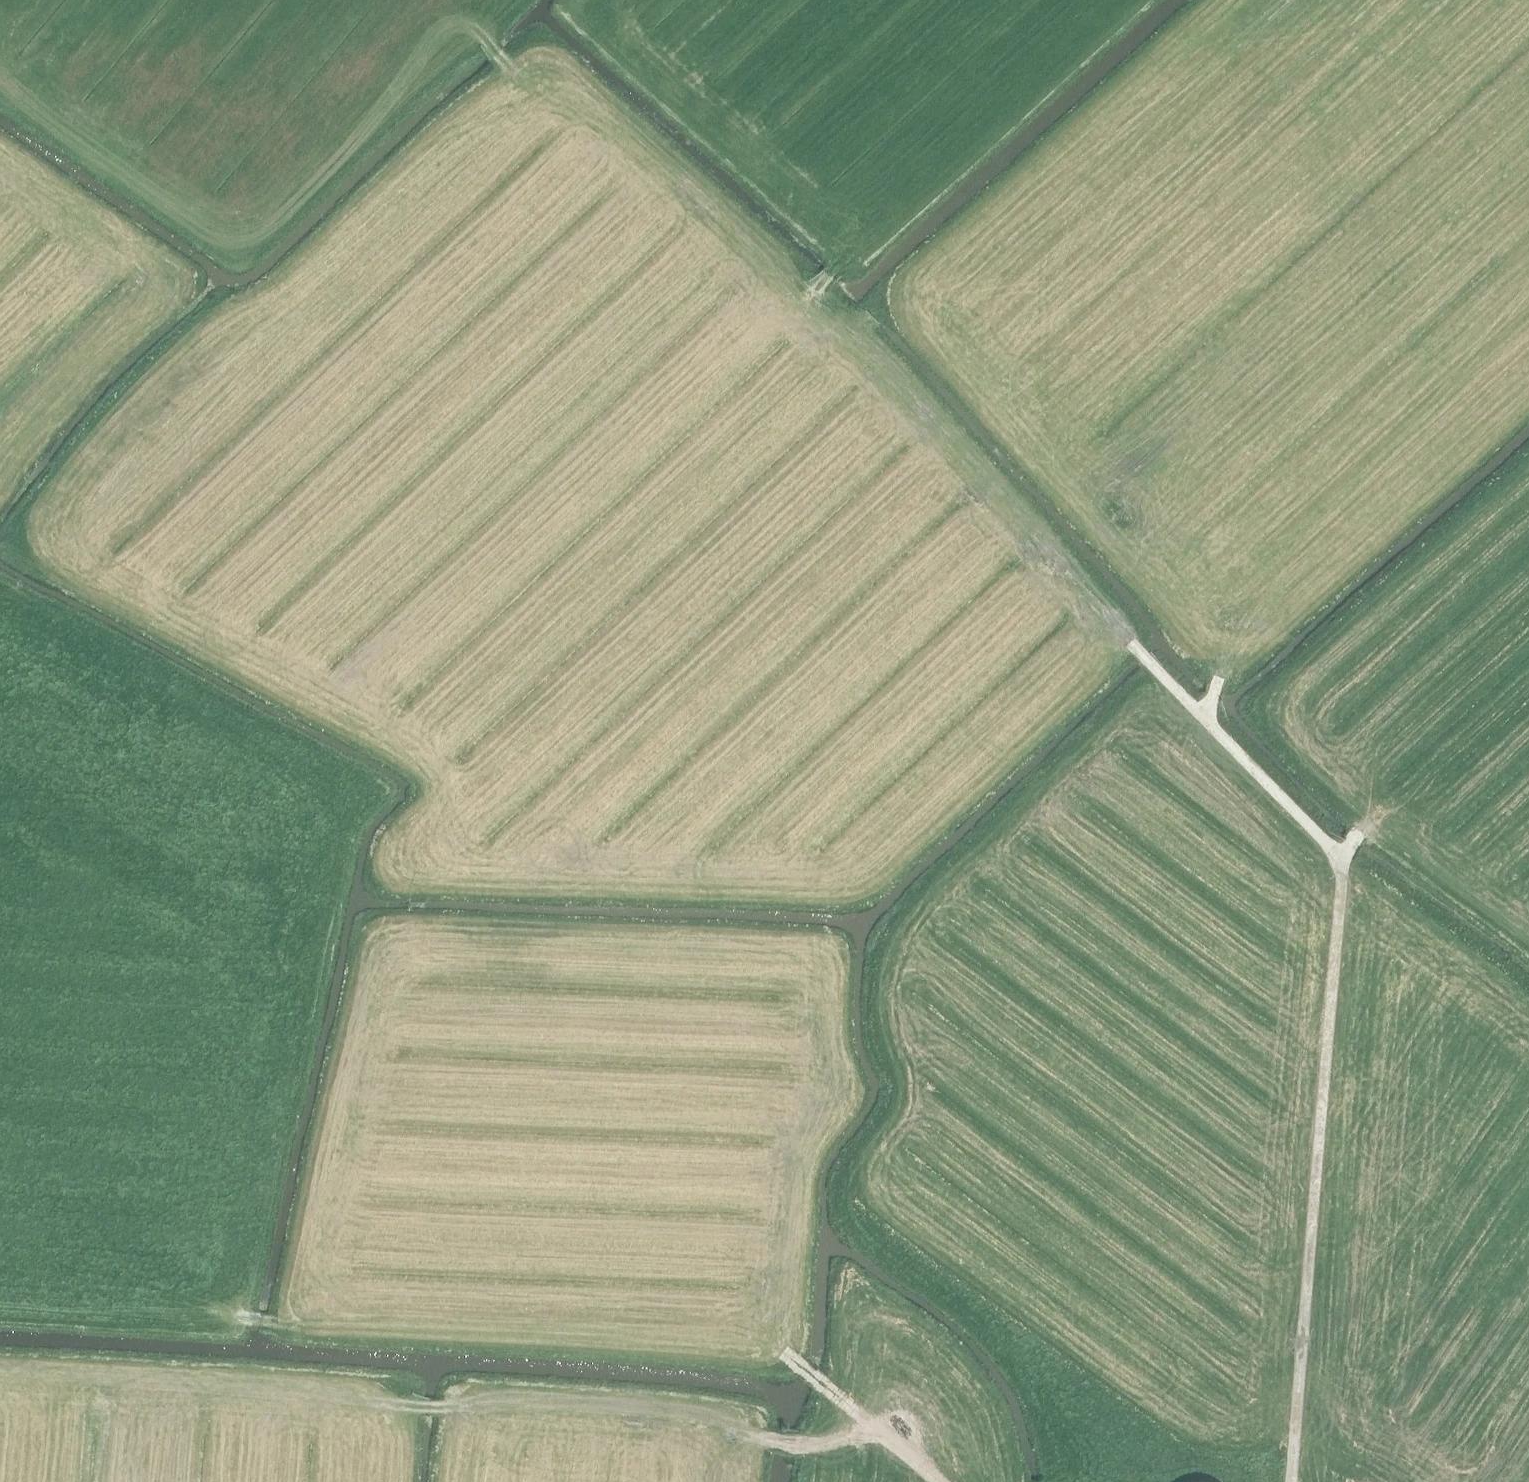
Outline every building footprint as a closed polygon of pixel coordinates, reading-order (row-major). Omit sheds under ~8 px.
[(1191,1473),(1188,1481),(1213,1481),(1191,1473)]
